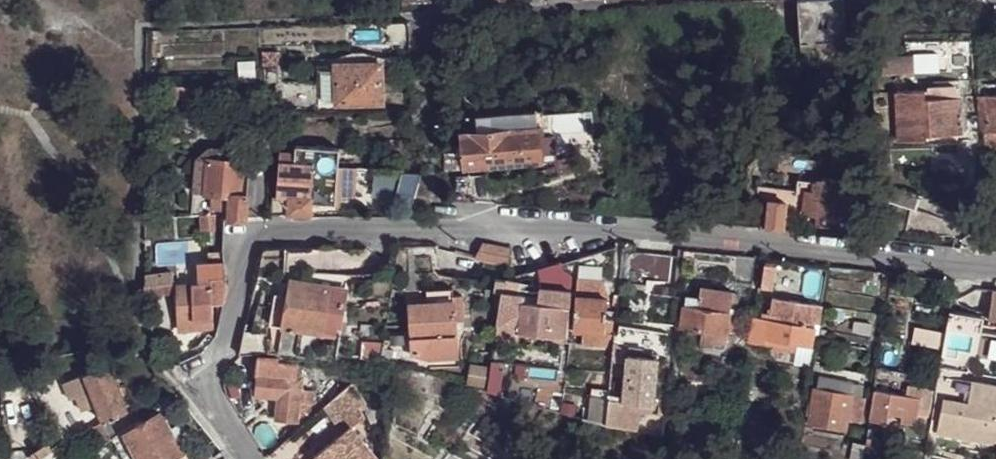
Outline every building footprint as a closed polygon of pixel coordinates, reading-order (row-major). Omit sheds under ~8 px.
[(404,14),(419,12),(432,12),(431,0),(403,0),(404,14)] [(801,79),(831,77),(831,68),(848,67),(844,0),(797,0),(801,79)] [(385,22),(386,40),(411,39),(409,21),(385,22)] [(263,51),(263,66),(277,65),(277,52),(263,51)] [(335,58),(335,65),(381,64),(380,57),(362,51),(353,51),(335,58)] [(883,57),(883,72),(913,71),(912,56),(883,57)] [(336,101),(336,106),(382,104),(381,64),(335,65),(335,70),(336,101)] [(321,102),(336,101),(335,70),(320,71),(321,102)] [(897,91),(899,142),(928,141),(928,136),(963,134),(961,96),(927,98),(926,89),(897,91)] [(980,134),(983,134),(984,154),(995,153),(995,94),(980,95),(978,95),(980,134)] [(262,103),(262,114),(277,114),(289,114),(289,106),(279,107),(279,103),(262,103)] [(476,116),(477,134),(538,128),(537,112),(476,116)] [(461,135),(462,147),(454,148),(454,153),(444,154),(445,171),(462,170),(542,163),(539,135),(546,134),(545,128),(538,128),(477,134),(461,135)] [(539,135),(542,163),(549,162),(546,134),(539,135)] [(278,171),(276,197),(288,198),(287,216),(291,216),(291,219),(308,220),(308,217),(311,218),(311,216),(312,203),(335,206),(336,196),(338,166),(339,149),(297,146),(296,153),(295,173),(278,171)] [(209,149),(209,159),(229,160),(230,150),(209,149)] [(554,163),(558,175),(574,170),(570,157),(554,163)] [(207,159),(205,193),(212,193),(212,210),(228,211),(227,221),(247,221),(247,217),(249,195),(241,195),(242,161),(229,160),(209,159),(207,159)] [(358,168),(338,166),(336,196),(356,197),(358,168)] [(366,169),(365,181),(374,182),(375,170),(366,169)] [(453,177),(456,200),(487,203),(483,175),(453,177)] [(820,182),(808,180),(804,214),(815,215),(851,219),(854,185),(835,183),(833,180),(823,179),(820,182)] [(894,187),(889,202),(916,210),(921,196),(894,187)] [(769,201),(766,228),(783,231),(786,203),(769,201)] [(199,216),(199,230),(216,230),(215,215),(199,216)] [(815,215),(814,227),(850,230),(851,219),(815,215)] [(484,244),(477,259),(508,266),(511,250),(484,244)] [(630,252),(626,283),(643,286),(643,280),(675,284),(678,257),(630,252)] [(735,254),(733,281),(753,283),(755,256),(735,254)] [(582,257),(562,263),(572,280),(578,292),(598,286),(582,257)] [(178,284),(179,331),(212,329),(211,305),(223,304),(227,287),(226,278),(224,262),(198,263),(199,283),(178,284)] [(562,263),(534,271),(542,293),(555,295),(555,306),(559,306),(559,309),(569,310),(572,280),(562,263)] [(765,265),(761,289),(773,291),(776,266),(765,265)] [(148,277),(148,285),(173,283),(173,275),(148,277)] [(289,296),(284,327),(279,352),(296,355),(300,329),(339,335),(347,289),(292,279),(289,296)] [(148,285),(148,294),(174,292),(173,283),(148,285)] [(683,307),(680,328),(675,328),(674,340),(684,341),(686,329),(702,331),(727,335),(736,336),(739,322),(729,319),(730,312),(733,292),(700,287),(699,297),(697,309),(683,307)] [(426,289),(427,303),(453,301),(453,296),(452,288),(426,289)] [(500,309),(497,325),(519,328),(518,334),(547,337),(548,328),(556,329),(559,309),(559,306),(555,306),(523,302),(523,296),(503,292),(503,294),(500,309)] [(493,308),(500,309),(503,294),(495,293),(493,308)] [(270,324),(284,327),(289,296),(275,294),(270,324)] [(410,303),(413,353),(429,358),(457,356),(454,316),(464,315),(463,295),(453,296),(453,301),(427,303),(410,303)] [(685,296),(683,307),(697,309),(699,297),(685,296)] [(576,297),(572,341),(613,346),(615,333),(610,333),(612,321),(606,320),(606,313),(607,300),(576,297)] [(753,316),(749,342),(765,345),(765,340),(812,348),(815,324),(820,325),(823,305),(772,298),(769,319),(753,316)] [(607,300),(606,313),(613,314),(614,301),(607,300)] [(620,329),(620,355),(658,355),(659,329),(620,329)] [(244,331),(239,355),(258,354),(263,355),(264,334),(244,331)] [(702,331),(699,350),(725,353),(727,335),(702,331)] [(362,341),(361,356),(381,358),(383,346),(383,342),(362,341)] [(381,358),(392,359),(394,348),(383,346),(381,358)] [(258,376),(256,394),(279,397),(277,418),(296,420),(298,403),(312,405),(313,393),(300,392),(301,379),(295,379),(296,365),(277,363),(277,357),(257,355),(254,376),(258,376)] [(608,398),(606,423),(619,426),(622,427),(625,414),(632,415),(633,403),(652,408),(657,358),(628,355),(624,402),(608,398)] [(128,413),(109,366),(63,383),(69,400),(77,397),(82,411),(96,406),(102,423),(128,413)] [(814,389),(809,423),(846,430),(854,383),(819,377),(817,389),(814,389)] [(936,433),(995,444),(995,385),(971,380),(968,403),(943,399),(936,433)] [(329,403),(340,421),(358,409),(367,404),(353,382),(329,403)] [(875,390),(870,420),(887,424),(888,414),(901,416),(901,424),(916,425),(921,399),(875,390)] [(479,400),(472,410),(480,414),(489,404),(479,400)] [(323,408),(334,425),(340,421),(329,403),(323,408)] [(340,421),(346,430),(349,427),(364,418),(358,409),(340,421)] [(638,430),(640,417),(632,415),(625,414),(622,427),(638,430)] [(139,458),(172,458),(182,453),(192,448),(180,426),(170,432),(161,415),(125,434),(139,458)] [(91,443),(95,450),(111,439),(102,423),(91,428),(97,440),(91,443)] [(315,458),(376,458),(349,427),(314,458),(315,458)] [(868,428),(867,437),(874,439),(875,430),(868,428)] [(862,458),(887,458),(888,456),(874,454),(876,439),(874,439),(867,437),(866,444),(865,444),(862,458)] [(38,458),(40,458),(52,451),(47,443),(33,453),(38,458)] [(62,444),(52,451),(40,458),(72,458),(62,444)]
